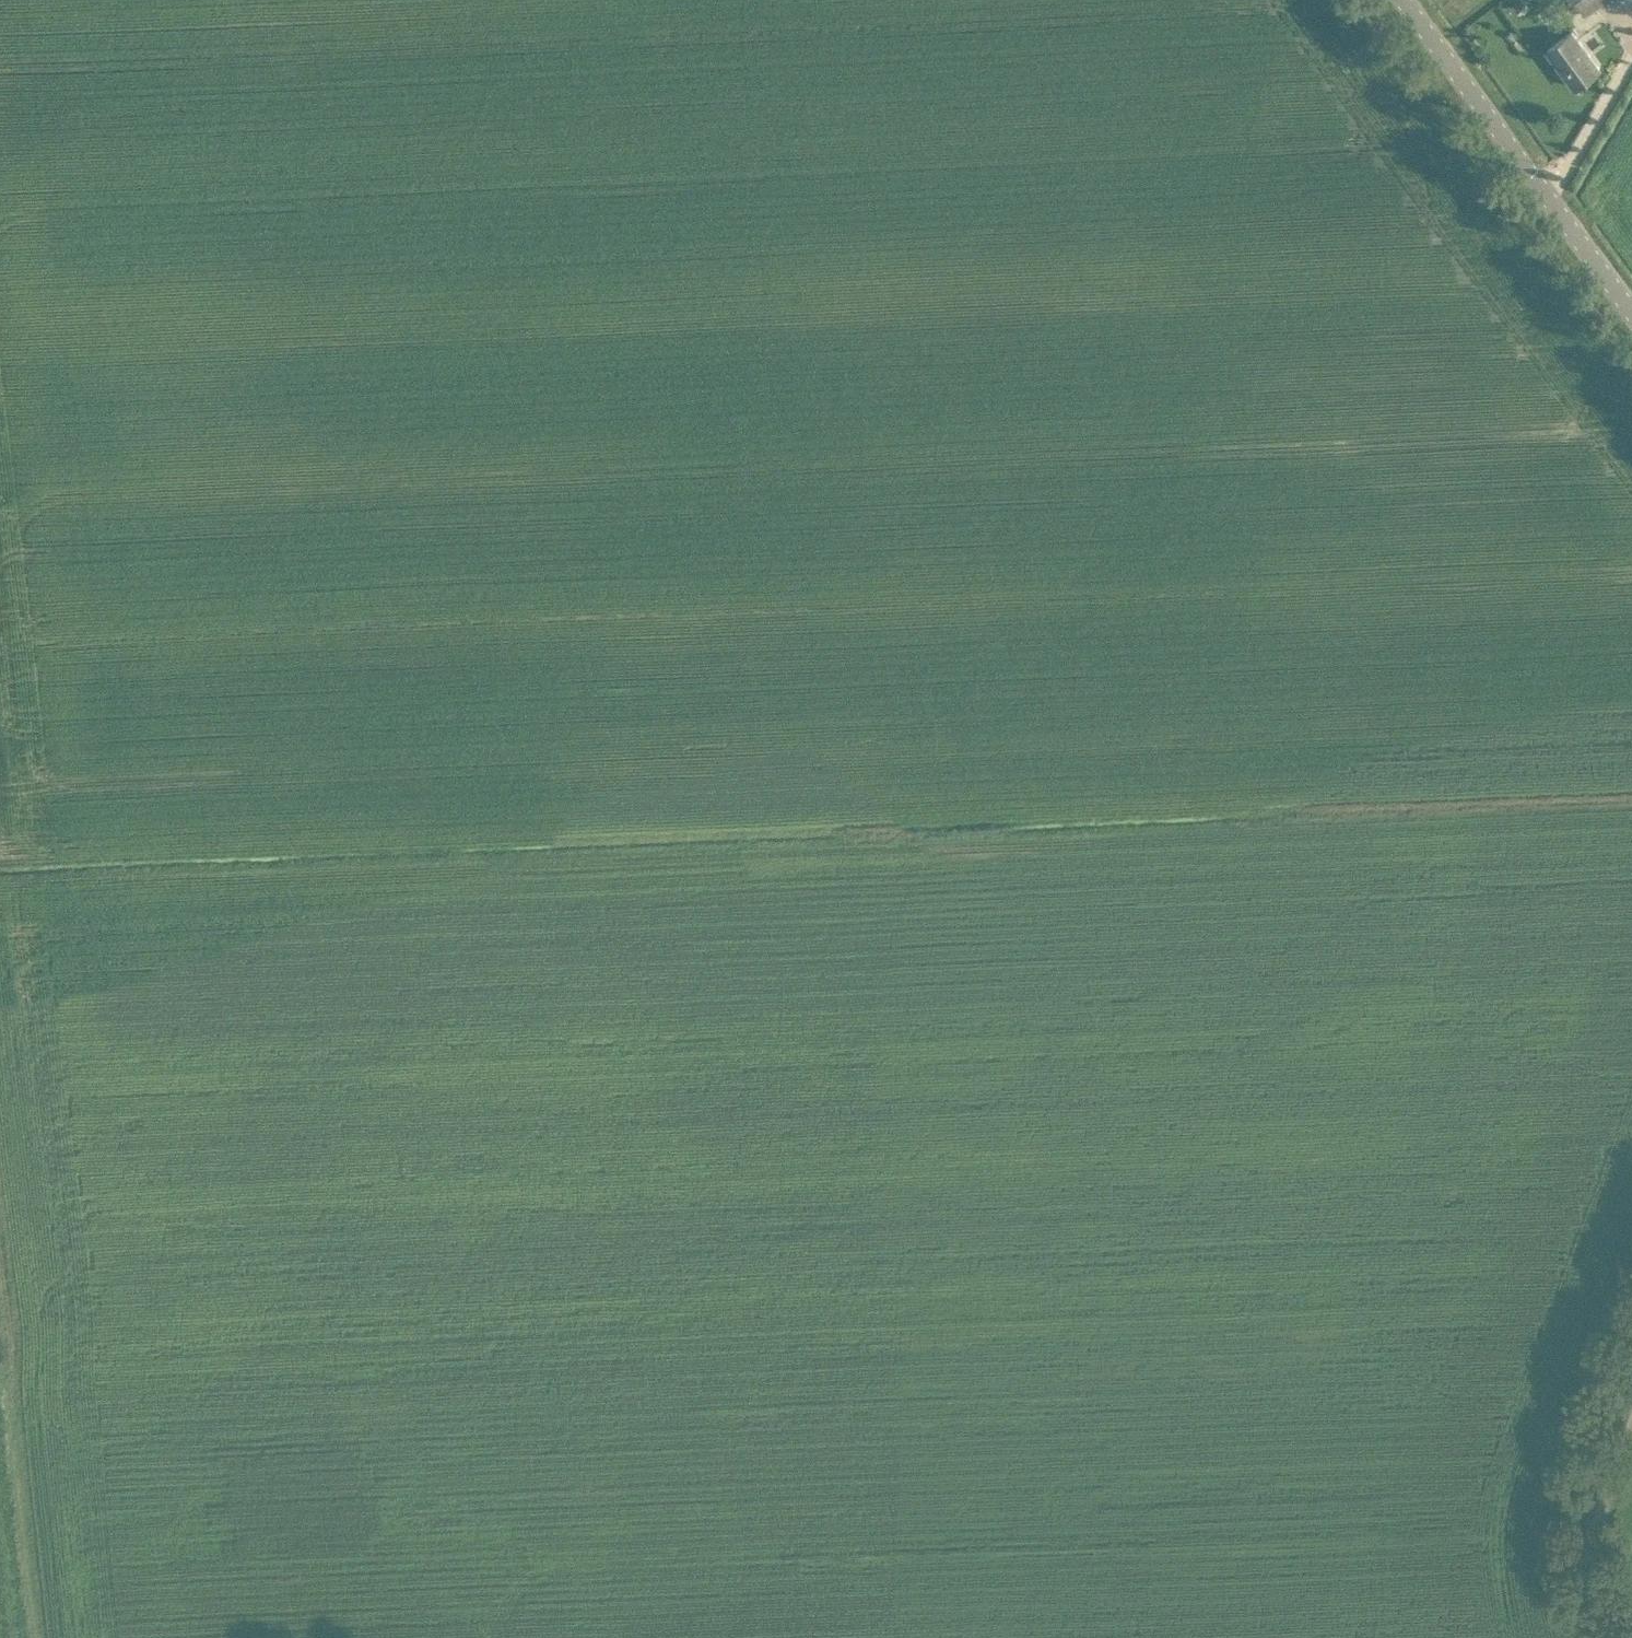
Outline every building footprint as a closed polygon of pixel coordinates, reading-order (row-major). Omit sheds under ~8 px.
[(1587,14),(1605,1),(1606,0),(1577,0),(1587,14)] [(1547,49),(1575,86),(1600,68),(1572,30),(1547,49)]
